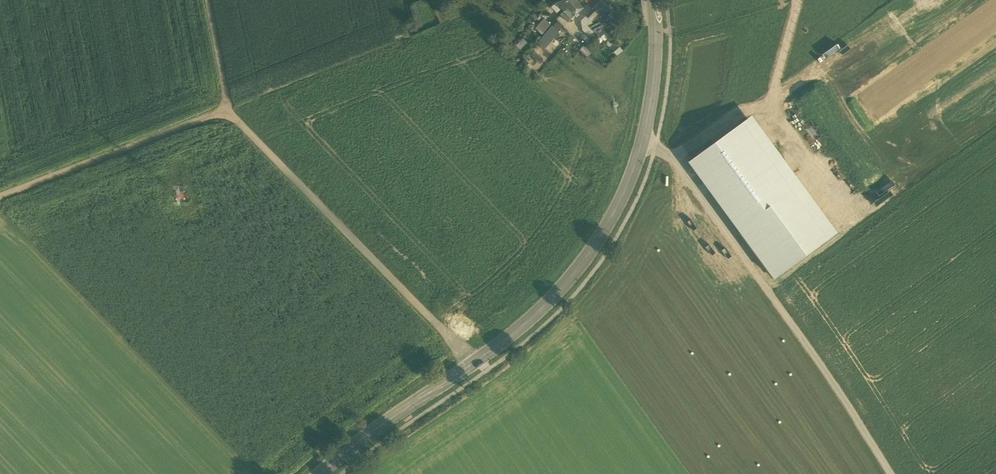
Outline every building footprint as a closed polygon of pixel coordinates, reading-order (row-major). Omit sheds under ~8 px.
[(562,9),(564,12),(576,1),(576,0),(558,0),(556,2),(556,3),(562,9)] [(604,0),(601,0),(592,9),(598,14),(600,16),(601,17),(605,13),(610,8),(604,0)] [(576,1),(564,12),(571,19),(583,8),(576,1)] [(562,9),(556,3),(551,7),(557,13),(562,9)] [(417,7),(410,9),(416,29),(423,27),(417,7)] [(586,16),(591,21),(598,14),(592,9),(586,16)] [(567,22),(571,19),(564,12),(562,14),(561,15),(567,22)] [(601,17),(606,25),(612,19),(605,13),(601,17)] [(600,16),(598,14),(591,21),(593,23),(595,21),(600,16)] [(591,21),(586,16),(581,21),(582,31),(589,37),(594,32),(589,27),(593,23),(591,21)] [(601,17),(600,16),(595,21),(593,23),(589,27),(594,32),(600,38),(610,29),(606,25),(601,17)] [(544,18),(535,28),(542,34),(551,24),(544,18)] [(558,21),(553,26),(559,31),(564,26),(558,21)] [(553,26),(552,26),(538,42),(545,48),(559,31),(553,26)] [(523,38),(516,45),(521,50),(527,43),(523,38)] [(580,50),(588,57),(591,53),(584,46),(580,50)] [(521,64),(528,72),(533,67),(525,59),(521,64)] [(291,98),(294,108),(312,103),(309,94),(291,98)] [(752,116),(743,123),(828,239),(837,233),(752,116)] [(828,239),(743,123),(689,162),(774,279),(828,239)]
